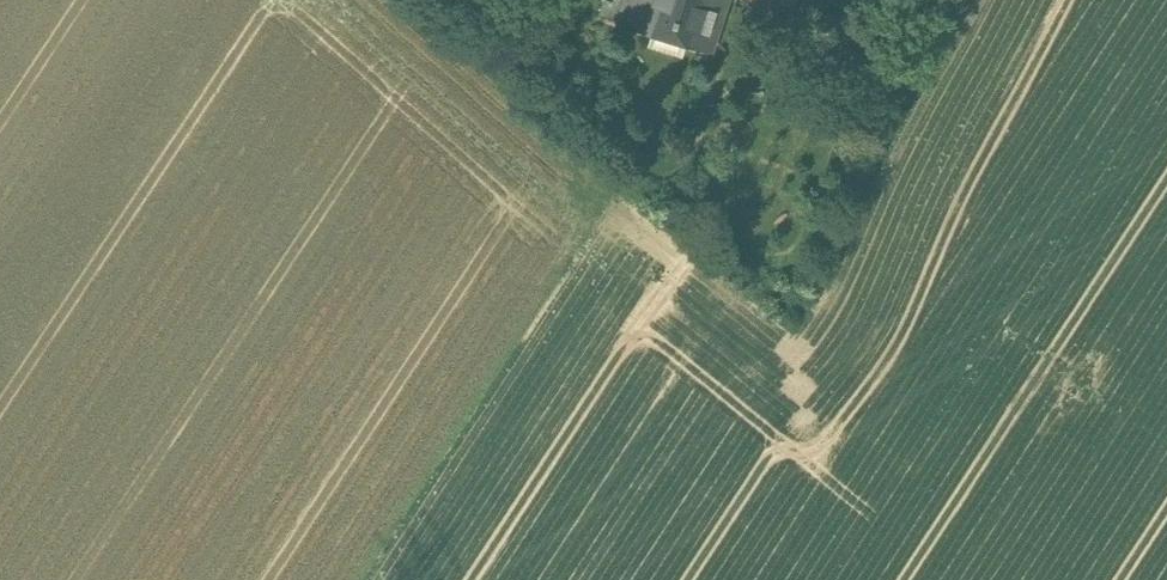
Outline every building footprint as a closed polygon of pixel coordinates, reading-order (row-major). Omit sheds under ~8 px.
[(600,14),(618,20),(618,21),(710,50),(726,0),(604,0),(600,14)]
